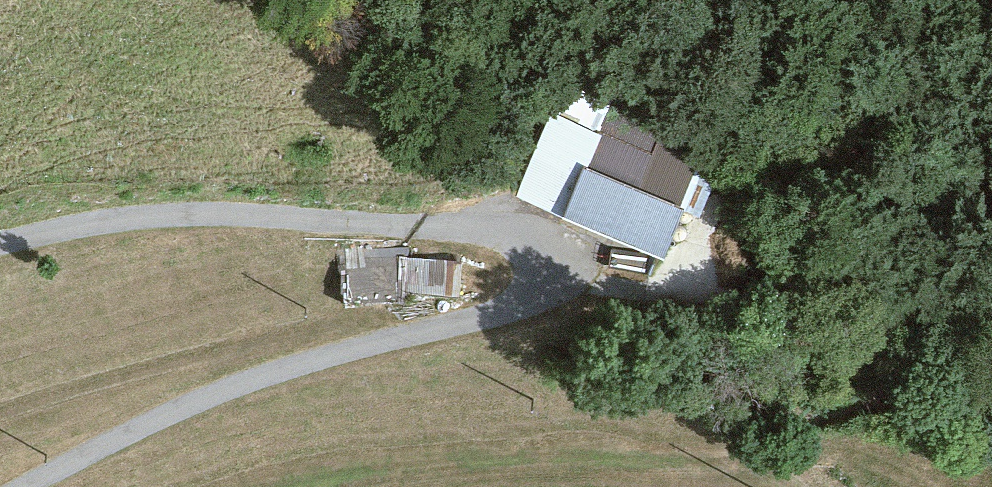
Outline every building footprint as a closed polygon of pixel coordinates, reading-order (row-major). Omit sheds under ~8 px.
[(680,206),(584,166),(564,214),(661,254),(680,206)] [(452,276),(389,276),(389,313),(452,313),(452,276)]
